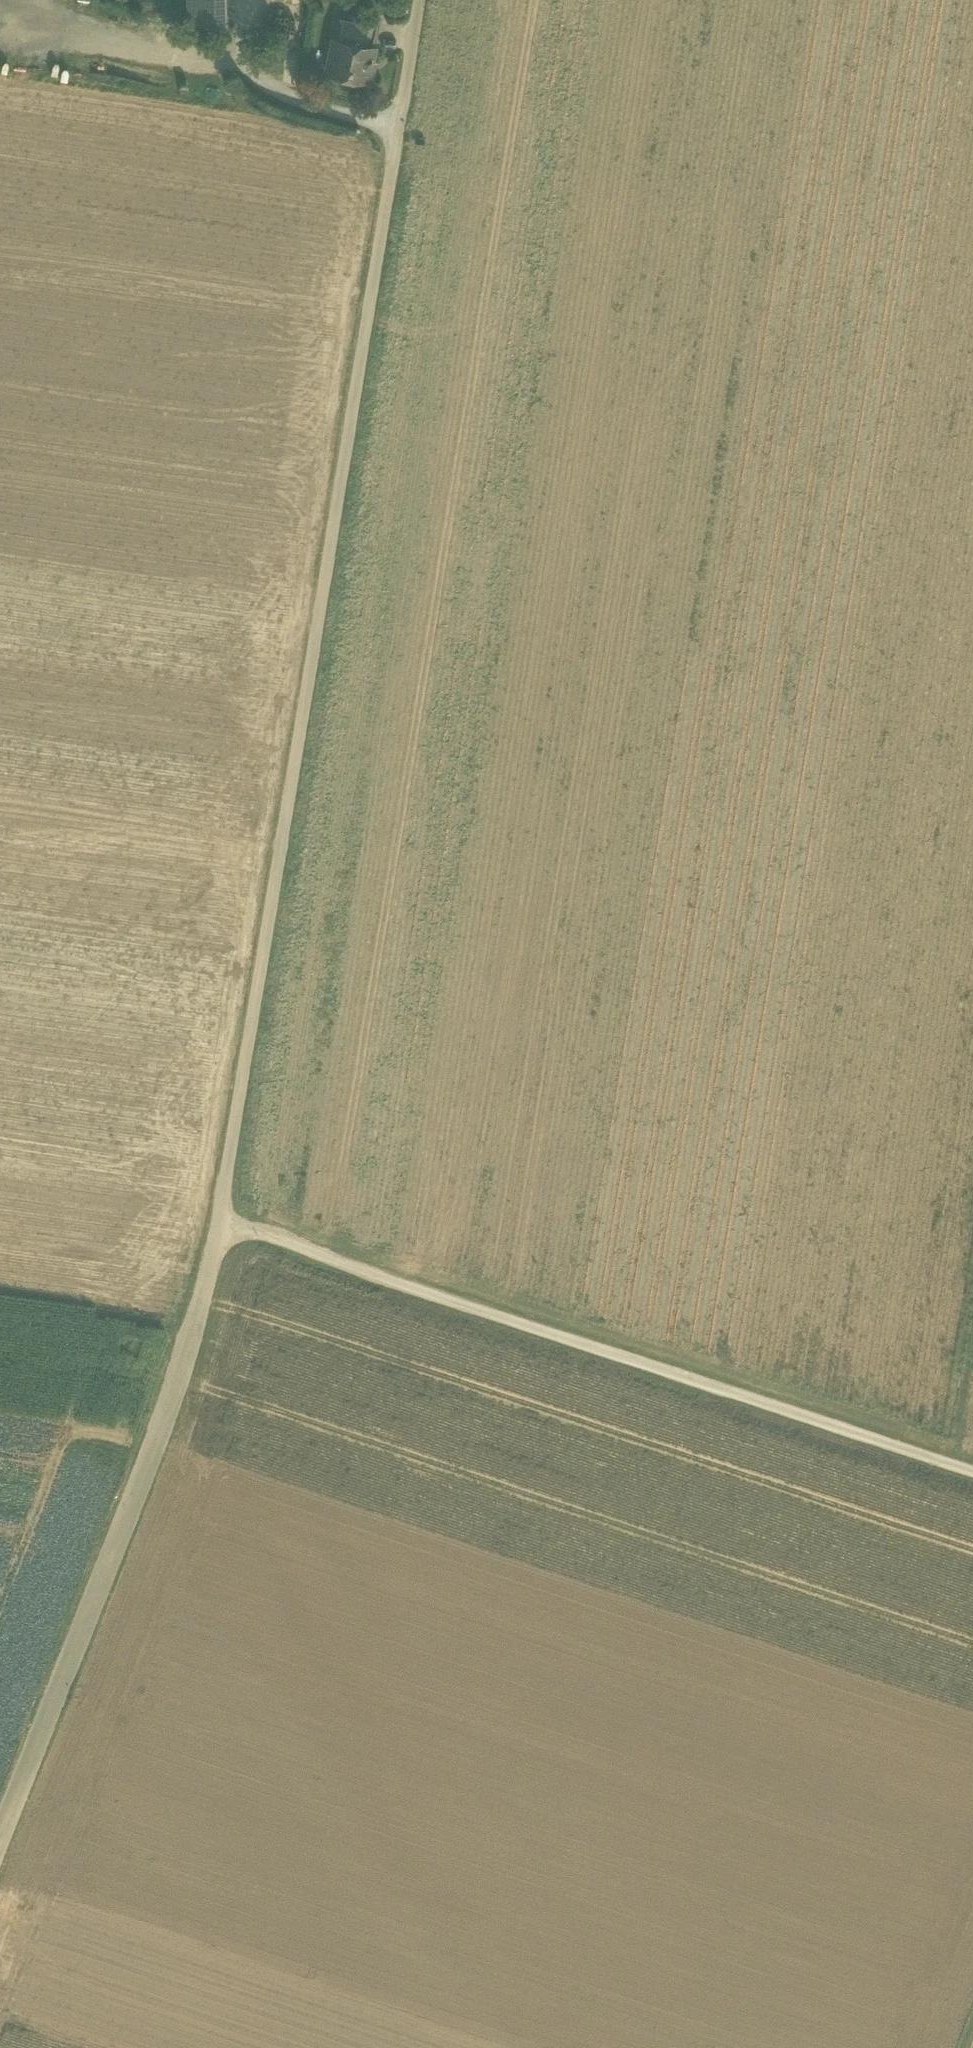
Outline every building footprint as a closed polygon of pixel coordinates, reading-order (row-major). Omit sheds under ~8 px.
[(188,26),(227,27),(226,0),(187,0),(188,26)] [(334,38),(374,46),(378,23),(339,15),(334,38)] [(327,72),(369,80),(376,46),(374,46),(334,38),(327,72)]
